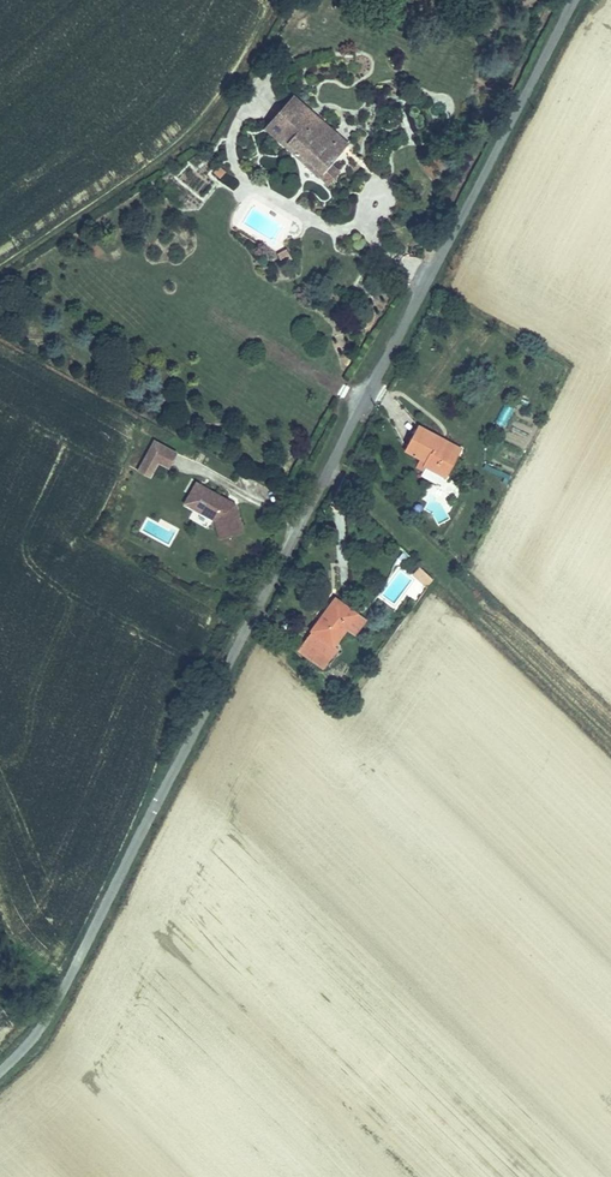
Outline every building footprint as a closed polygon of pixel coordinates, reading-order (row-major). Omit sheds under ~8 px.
[(270,133),(302,101),(295,94),(263,126),(270,133)] [(323,122),(302,101),(270,133),(312,174),(325,161),(334,152),(314,132),(323,122)] [(344,142),(323,122),(314,132),(334,152),(344,142)] [(325,161),(312,174),(319,182),(333,169),(325,161)] [(287,250),(277,252),(279,261),(289,259),(287,250)] [(428,437),(432,430),(410,418),(396,444),(418,455),(414,459),(434,471),(446,448),(428,437)] [(450,440),(432,430),(428,437),(446,448),(450,440)] [(150,480),(157,465),(169,470),(177,452),(152,440),(136,473),(150,480)] [(230,537),(245,509),(195,481),(182,505),(219,526),(217,530),(230,537)] [(428,579),(416,568),(408,576),(418,588),(428,579)] [(338,626),(348,612),(339,605),(336,609),(324,600),(291,646),(317,665),(330,647),(325,644),(338,626)] [(358,618),(348,612),(338,626),(348,633),(358,618)] [(329,681),(320,689),(330,699),(338,690),(329,681)]
